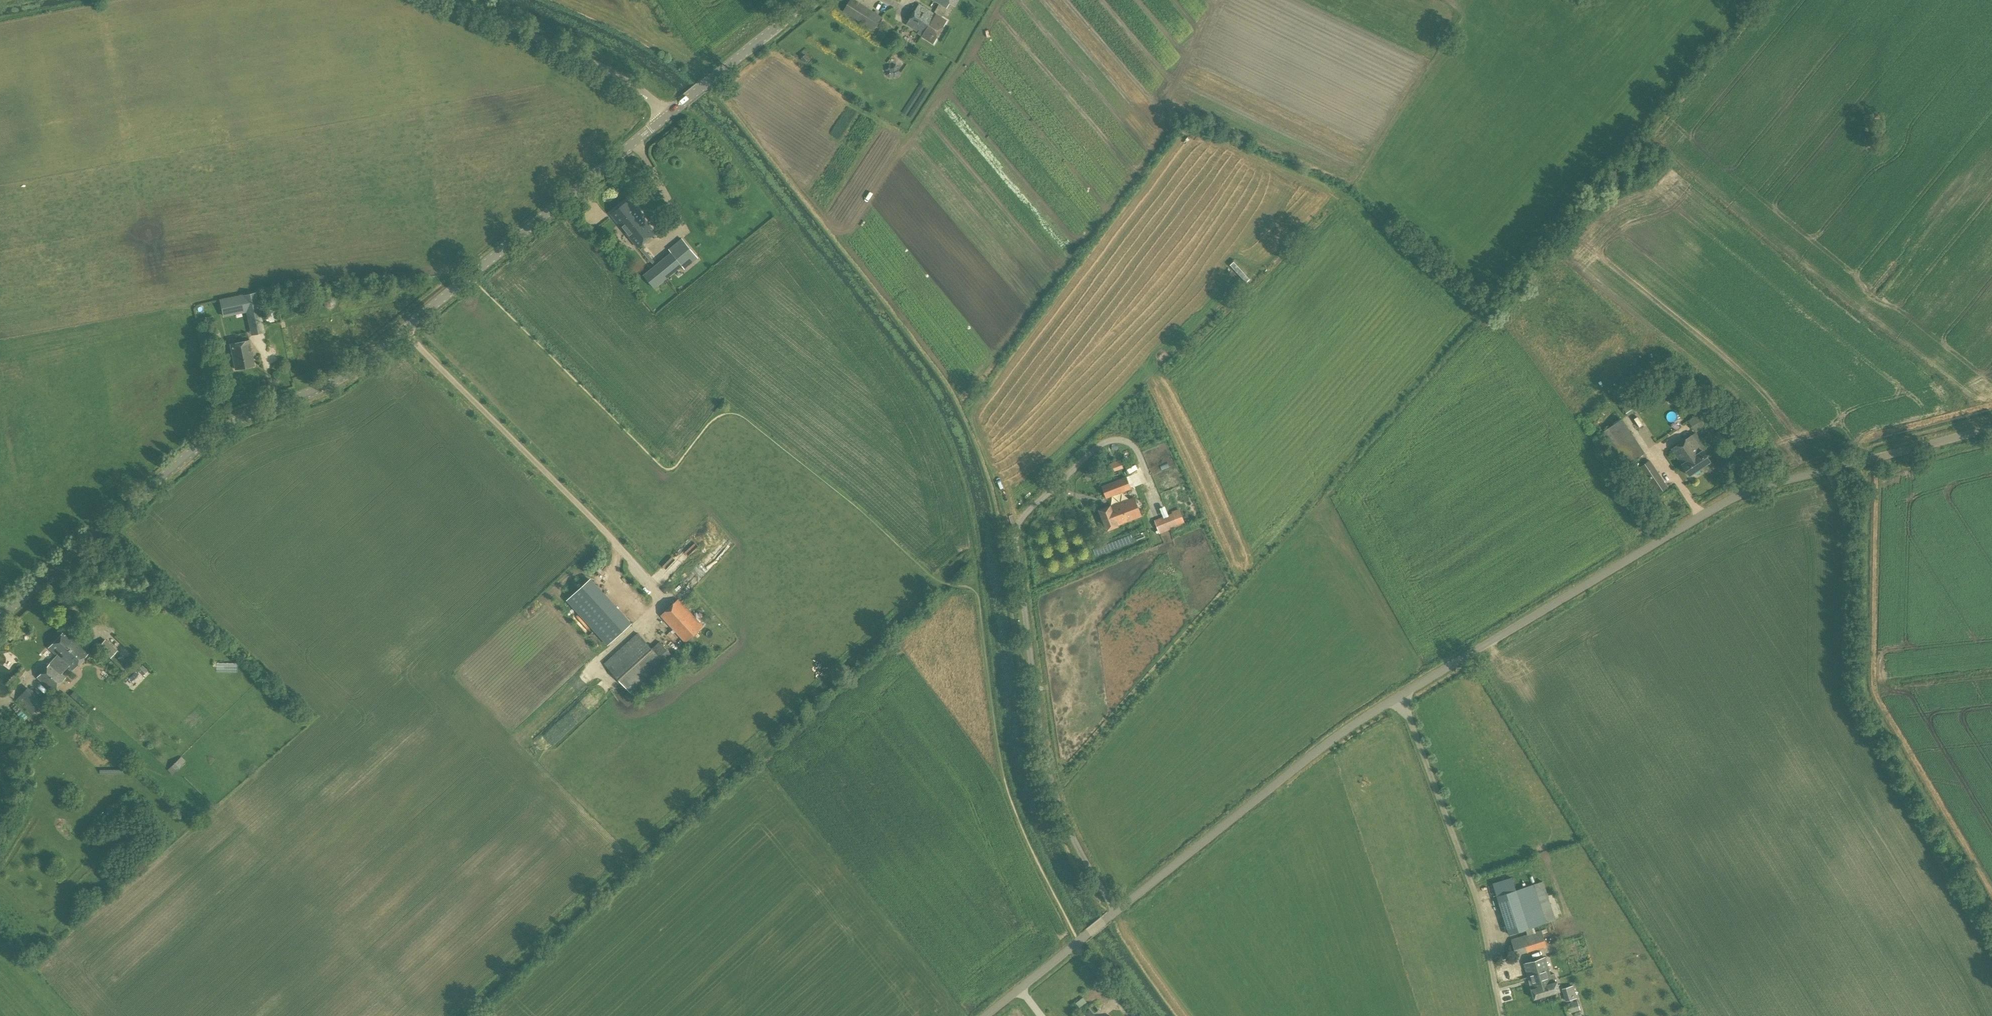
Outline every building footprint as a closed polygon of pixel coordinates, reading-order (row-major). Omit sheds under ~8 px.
[(882,17),(855,0),(850,0),(843,11),(873,30),(882,17)] [(951,0),(933,0),(946,8),(951,0)] [(923,19),(928,10),(919,5),(907,24),(923,34),(927,28),(928,29),(931,24),(923,19)] [(923,34),(922,36),(933,43),(947,21),(936,14),(936,15),(928,10),(923,19),(931,24),(928,29),(927,28),(923,34)] [(879,29),(875,37),(881,40),(885,33),(879,29)] [(898,66),(894,63),(891,65),(889,64),(885,66),(885,70),(886,71),(886,75),(890,77),(893,76),(895,77),(899,75),(899,71),(898,70),(898,66)] [(637,247),(655,232),(629,200),(611,215),(637,247)] [(671,252),(683,266),(683,265),(685,268),(698,257),(681,238),(668,249),(671,252)] [(264,332),(257,292),(219,299),(223,317),(246,312),(251,335),(264,332)] [(235,369),(254,366),(249,341),(230,344),(235,369)] [(1696,432),(1705,426),(1698,414),(1688,421),(1696,432)] [(1625,466),(1645,453),(1622,418),(1602,432),(1625,466)] [(1701,451),(1690,436),(1671,449),(1681,464),(1689,476),(1710,462),(1702,450),(1701,451)] [(1112,472),(1123,468),(1120,460),(1109,464),(1112,472)] [(1657,494),(1668,487),(1650,460),(1639,467),(1657,494)] [(1107,498),(1131,489),(1126,477),(1102,486),(1107,498)] [(1168,506),(1178,504),(1175,488),(1164,491),(1168,506)] [(1142,516),(1134,496),(1110,506),(1100,510),(1107,530),(1117,526),(1117,525),(1142,516)] [(1160,534),(1185,524),(1179,510),(1154,520),(1160,534)] [(685,642),(703,626),(678,599),(661,615),(685,642)] [(617,612),(595,632),(608,647),(631,627),(617,612)] [(10,640),(19,633),(15,628),(6,636),(10,640)] [(57,655),(37,677),(45,684),(52,690),(46,697),(54,704),(63,694),(56,687),(66,677),(61,673),(68,666),(73,670),(89,652),(77,641),(65,630),(49,648),(57,655)] [(652,648),(638,633),(604,664),(633,695),(674,658),(660,641),(652,648)] [(105,640),(98,647),(110,658),(117,651),(105,640)] [(142,665),(137,670),(141,674),(146,669),(142,665)] [(27,688),(16,700),(19,703),(30,692),(27,688)] [(182,754),(169,768),(174,773),(187,759),(182,754)] [(1515,890),(1511,878),(1493,883),(1508,934),(1554,920),(1542,882),(1515,890)] [(1516,956),(1546,946),(1541,930),(1511,940),(1516,956)] [(1545,957),(1523,963),(1529,981),(1534,998),(1559,991),(1554,974),(1550,975),(1545,957)] [(1566,1000),(1578,997),(1575,985),(1563,987),(1566,1000)] [(1570,1013),(1580,1010),(1577,1001),(1567,1004),(1570,1013)]
